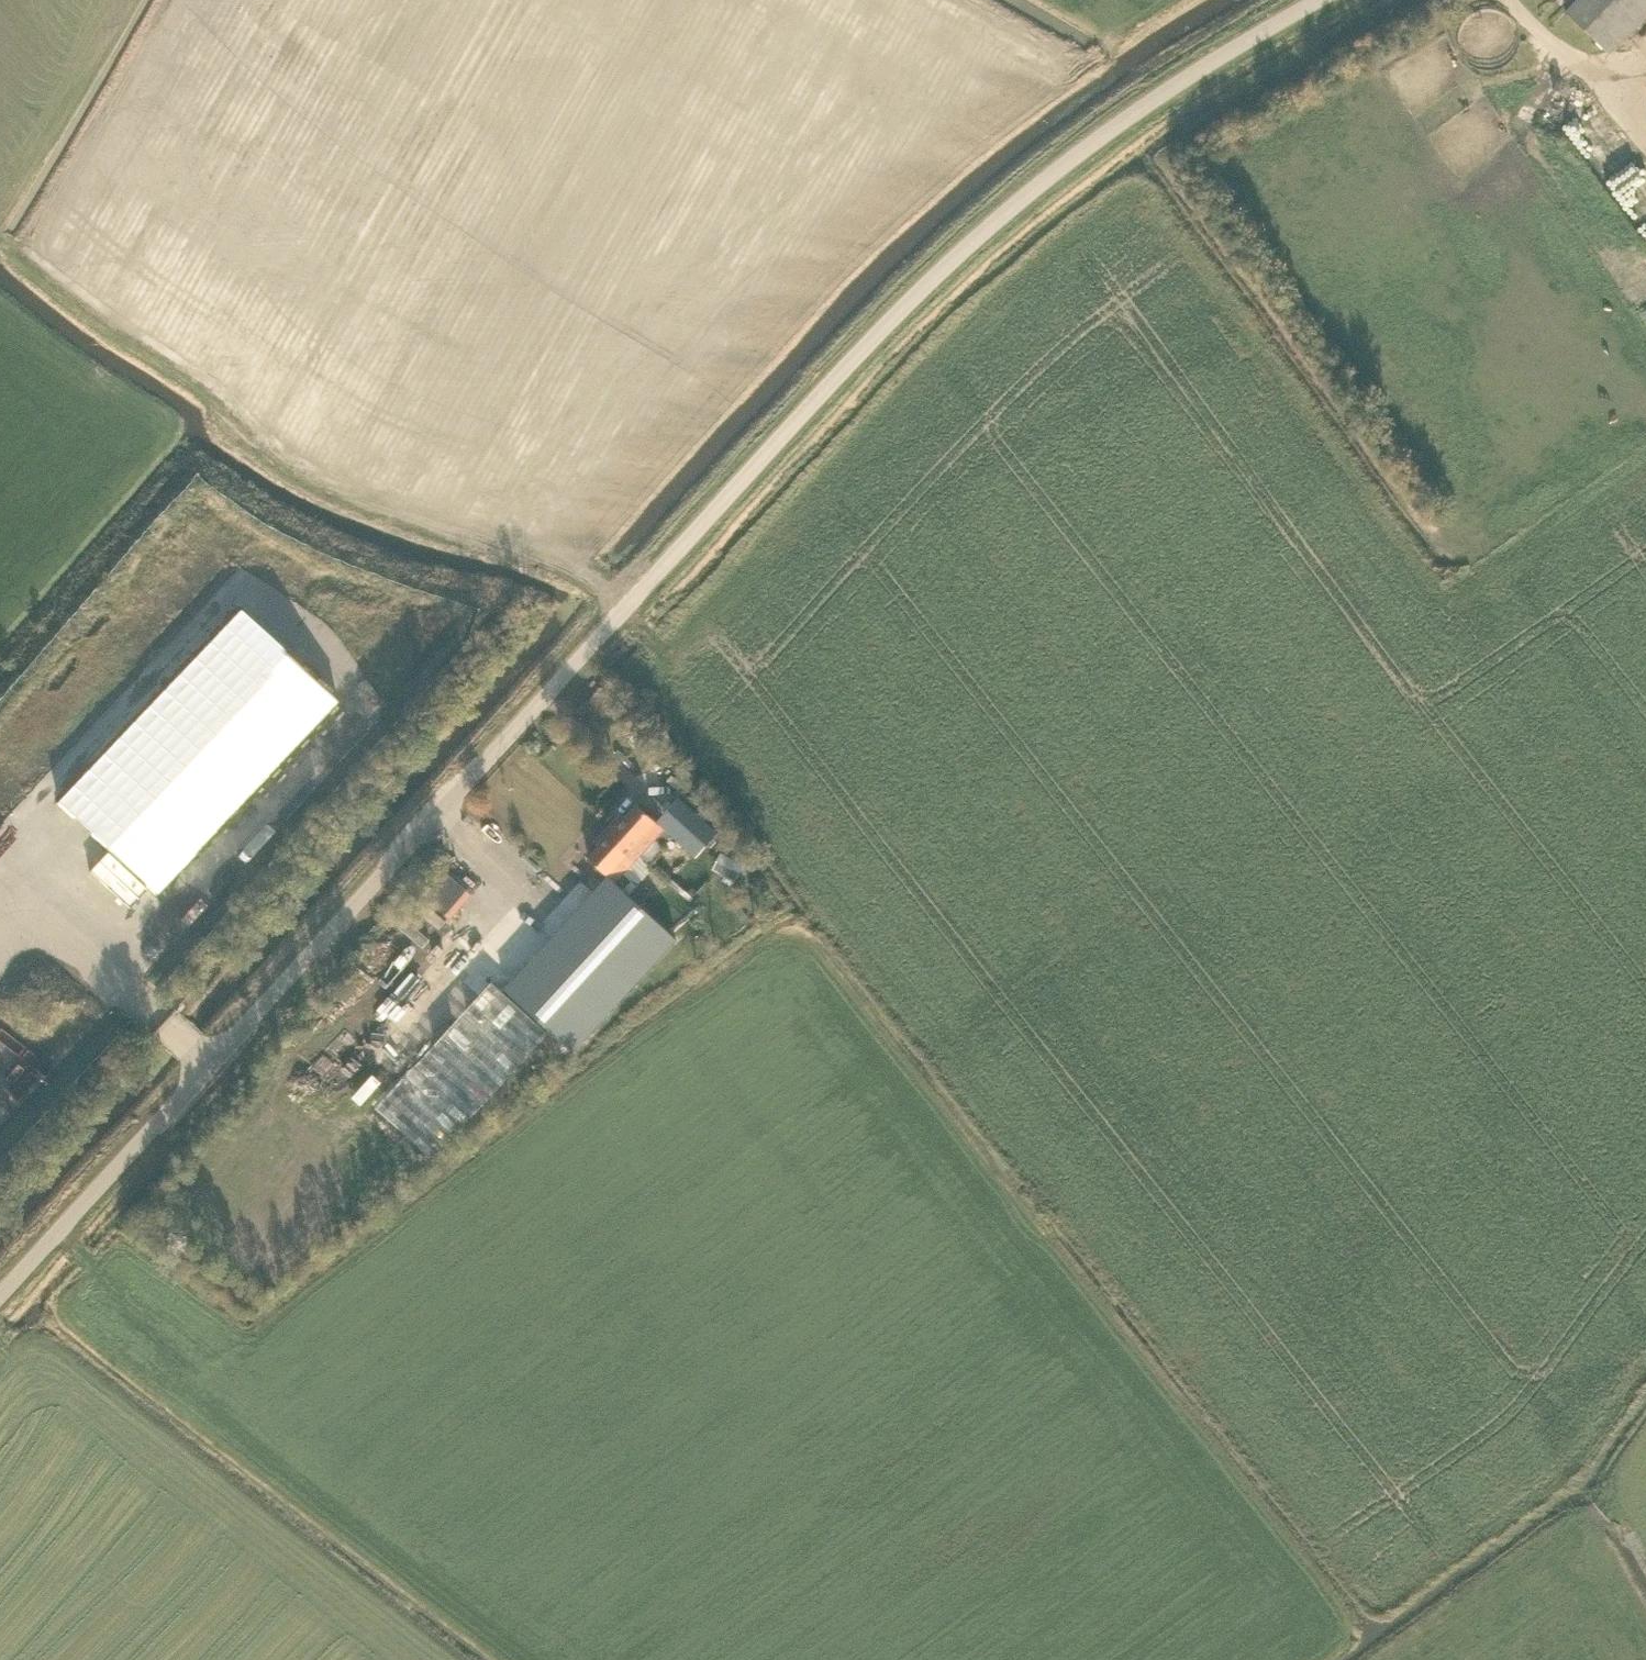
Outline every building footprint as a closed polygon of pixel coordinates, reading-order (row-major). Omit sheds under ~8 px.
[(1566,12),(1611,54),(1645,18),(1645,0),(1578,0),(1566,12)] [(719,832),(680,797),(658,822),(697,857),(719,832)] [(663,845),(671,835),(638,805),(623,821),(619,817),(609,828),(640,856),(655,838),(663,845)] [(523,947),(493,983),(543,1027),(576,1056),(606,1022),(606,1021),(651,972),(624,948),(654,916),(624,889),(632,881),(624,873),(640,856),(609,828),(600,837),(588,826),(572,844),(615,882),(586,914),(581,910),(537,959),(523,947)] [(733,876),(740,863),(724,855),(718,868),(733,876)] [(430,1155),(543,1027),(493,983),(491,981),(378,1109),(430,1155)] [(388,1149),(396,1140),(382,1127),(359,1151),(390,1181),(405,1165),(388,1149)]
